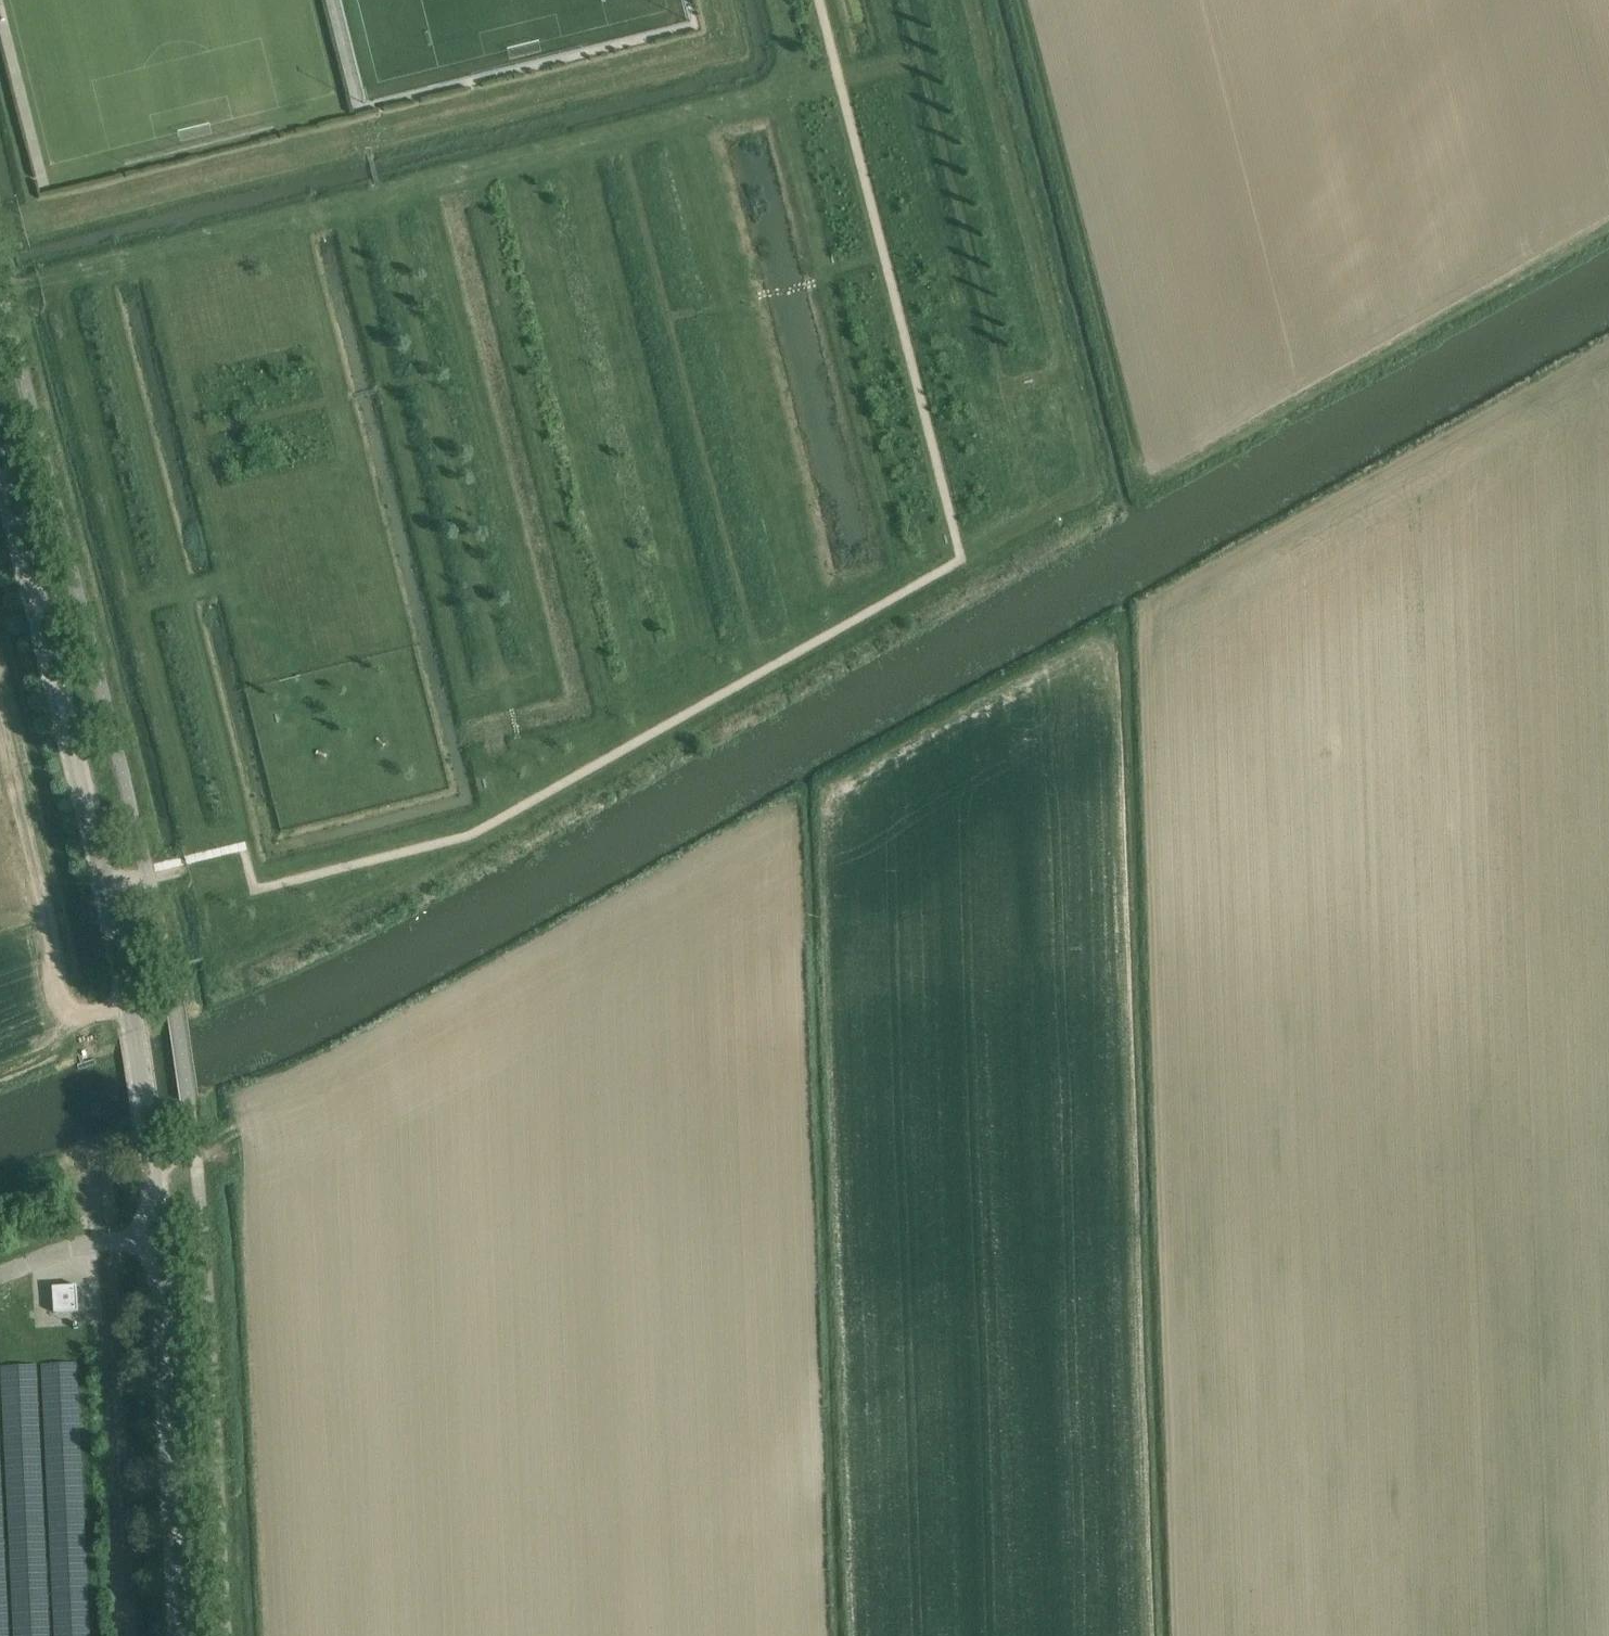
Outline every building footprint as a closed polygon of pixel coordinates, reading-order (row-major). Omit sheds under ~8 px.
[(57,1286),(52,1286),(54,1313),(58,1312),(79,1311),(77,1285),(57,1286)]
